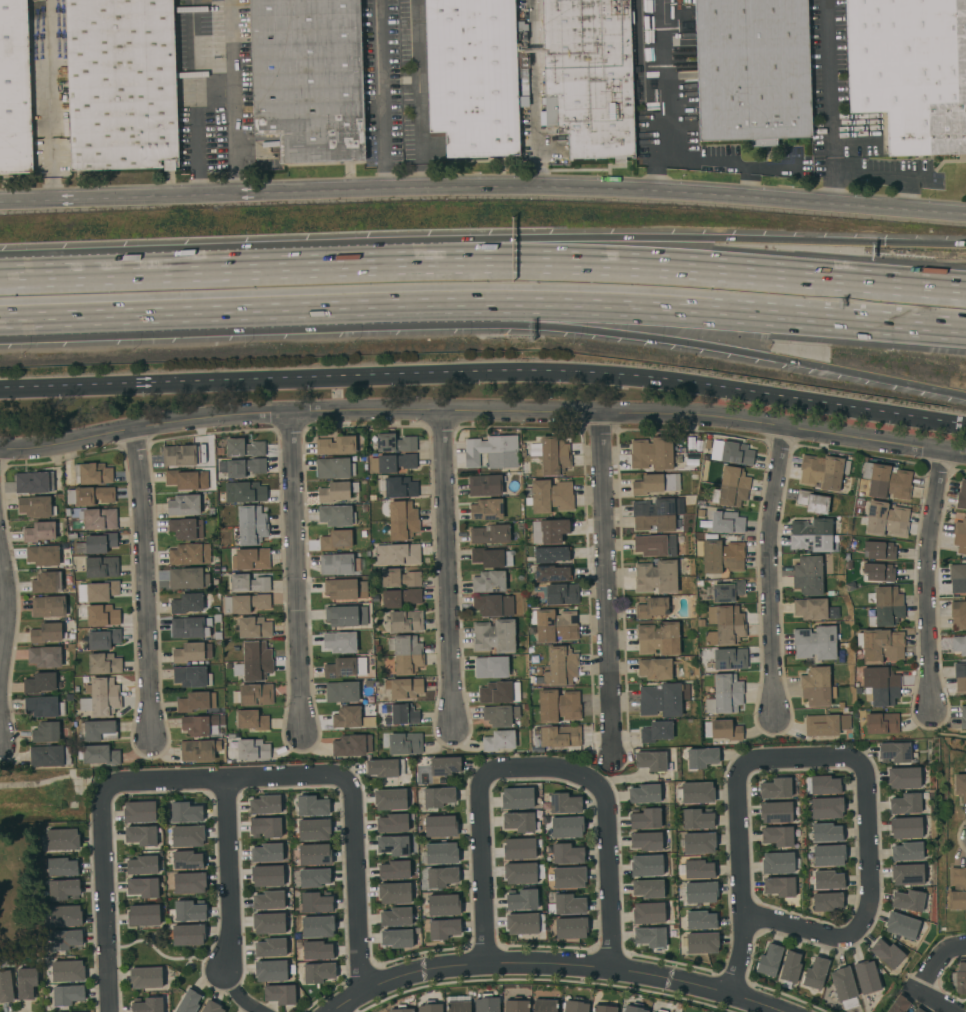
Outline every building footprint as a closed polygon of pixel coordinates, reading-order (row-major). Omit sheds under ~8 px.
[(29,173),(0,174),(0,173),(0,0),(26,0),(32,172),(29,172),(29,173)] [(71,171),(65,0),(173,0),(179,167),(176,167),(176,160),(174,160),(175,170),(163,171),(163,160),(160,160),(160,165),(162,165),(162,168),(71,171)] [(254,135),(249,0),(360,0),(365,161),(280,163),(279,134),(254,135)] [(429,132),(425,0),(514,0),(519,155),(446,158),(445,132),(429,132)] [(543,42),(541,0),(629,0),(634,158),(631,159),(631,156),(625,157),(625,162),(614,162),(614,157),(572,159),(572,161),(569,161),(568,133),(564,134),(564,140),(557,140),(557,125),(545,126),(543,49),(542,49),(541,42),(543,42)] [(699,141),(694,0),(807,0),(812,138),(776,139),(776,146),(750,147),(750,140),(699,141)] [(849,113),(845,0),(965,0),(965,154),(888,157),(887,112),(849,113)] [(518,467),(488,468),(488,459),(487,459),(487,453),(479,453),(480,467),(465,468),(464,452),(466,452),(465,439),(480,439),(480,441),(487,441),(487,436),(493,436),(493,431),(501,431),(501,436),(517,435),(518,467)] [(416,451),(402,452),(402,450),(395,450),(395,451),(377,452),(377,450),(372,450),(372,437),(376,437),(376,434),(395,433),(395,434),(396,434),(396,440),(401,439),(401,437),(416,437),(416,451)] [(316,439),(330,439),(330,443),(335,442),(335,437),(337,437),(337,436),(355,436),(355,442),(358,442),(358,452),(355,452),(355,454),(337,454),(334,454),(316,455),(316,439)] [(541,437),(563,436),(564,444),(569,444),(570,455),(571,454),(571,468),(564,468),(564,472),(562,472),(562,476),(542,476),(541,437)] [(630,454),(631,454),(631,440),(647,440),(647,444),(652,443),(652,438),(671,437),(672,445),(679,444),(679,452),(672,453),(673,470),(661,470),(661,471),(654,471),(654,470),(653,470),(653,464),(648,465),(648,468),(631,469),(630,454)] [(265,456),(251,457),(251,455),(244,455),(244,456),(226,457),(225,439),(244,438),(244,439),(245,439),(245,444),(250,444),(250,442),(265,441),(265,456)] [(713,440),(738,443),(738,444),(747,445),(747,450),(754,451),(752,466),(711,459),(712,454),(711,454),(713,440)] [(540,456),(540,444),(529,444),(529,456),(540,456)] [(196,465),(163,467),(163,447),(179,446),(195,445),(196,465)] [(416,468),(402,469),(402,466),(397,466),(397,472),(396,472),(396,473),(378,473),(378,471),(370,472),(370,458),(377,458),(377,456),(395,455),(395,456),(402,456),(402,454),(416,454),(416,468)] [(844,460),(850,461),(848,475),(842,474),(839,492),(827,490),(826,491),(820,490),(821,489),(814,488),(814,486),(799,484),(801,470),(800,470),(802,455),(819,457),(819,461),(823,462),(824,456),(844,459),(844,460)] [(864,462),(862,462),(863,457),(867,458),(866,463),(897,468),(897,469),(912,472),(910,485),(911,485),(909,500),(891,498),(892,494),(887,493),(886,499),(885,499),(867,496),(870,479),(861,478),(864,462)] [(266,473),(251,473),(251,471),(246,471),(246,477),(245,477),(245,478),(227,478),(227,472),(218,472),(218,461),(226,461),(226,460),(244,460),(250,460),(250,459),(265,458),(266,473)] [(316,459),(328,459),(328,458),(349,458),(349,463),(354,463),(355,476),(350,476),(350,478),(317,479),(316,459)] [(113,483),(100,484),(79,485),(79,483),(75,483),(75,477),(74,477),(74,465),(79,465),(79,464),(88,463),(95,463),(95,464),(104,463),(105,468),(112,468),(113,483)] [(742,469),(742,472),(744,472),(744,476),(751,478),(749,491),(748,491),(746,501),(740,500),(739,508),(733,507),(717,504),(717,503),(711,502),(713,489),(719,490),(723,466),(742,469)] [(208,489),(177,490),(176,485),(166,485),(165,471),(180,470),(180,472),(207,471),(208,489)] [(15,474),(32,473),(32,472),(53,471),(53,491),(48,491),(48,493),(16,494),(15,474)] [(680,490),(663,491),(663,492),(646,492),(646,495),(643,495),(643,497),(639,497),(639,496),(632,496),(631,481),(642,481),(642,475),(679,474),(680,490)] [(468,476),(485,476),(485,475),(501,475),(502,495),(469,496),(468,476)] [(384,478),(394,477),(400,477),(401,477),(409,477),(409,482),(417,481),(418,497),(406,497),(406,498),(385,498),(384,478)] [(961,479),(965,480),(965,509),(955,508),(958,492),(959,492),(961,479)] [(532,505),(524,505),(523,498),(531,497),(530,480),(549,480),(550,480),(551,485),(556,485),(555,482),(572,481),(572,494),(573,494),(574,510),(556,511),(556,507),(552,507),(552,513),(532,514),(532,505)] [(318,489),(329,488),(329,482),(349,481),(350,500),(332,500),(332,502),(318,503),(318,489)] [(258,482),(258,486),(266,486),(267,501),(226,503),(225,483),(258,482)] [(350,492),(350,483),(358,482),(358,492),(350,492)] [(114,502),(100,503),(100,499),(95,499),(95,505),(94,505),(94,506),(75,506),(75,504),(67,504),(66,490),(75,490),(74,488),(114,487),(114,502)] [(827,515),(805,511),(806,505),(796,504),(798,490),(812,492),(812,495),(829,497),(827,515)] [(200,514),(167,516),(167,500),(174,500),(174,495),(199,494),(200,514)] [(18,498),(30,498),(30,497),(50,496),(50,506),(56,506),(56,515),(51,515),(51,517),(35,517),(26,517),(26,513),(18,513),(18,498)] [(632,502),(649,501),(649,505),(654,505),(654,499),(683,498),(684,514),(674,514),(674,517),(683,517),(683,530),(675,530),(675,531),(657,532),(656,532),(656,531),(650,531),(649,530),(634,531),(634,517),(632,517),(632,502)] [(503,519),(470,520),(469,505),(477,504),(477,500),(486,500),(486,499),(502,499),(503,519)] [(869,500),(887,503),(887,504),(889,504),(888,509),(892,510),(893,506),(909,509),(907,522),(909,522),(906,538),(888,535),(889,531),(885,531),(884,536),(864,533),(869,500)] [(389,502),(412,501),(412,509),(417,509),(418,519),(419,519),(419,532),(412,532),(412,537),(410,537),(410,540),(390,541),(389,502)] [(237,506),(253,506),(261,506),(261,513),(266,513),(267,524),(268,524),(268,537),(261,537),(261,542),(259,542),(259,545),(239,546),(237,506)] [(351,513),(355,512),(355,524),(351,524),(352,526),(342,527),(336,527),(326,527),(326,522),(318,523),(318,507),(351,506),(351,513)] [(705,507),(703,518),(697,517),(698,506),(705,507)] [(117,529),(104,529),(83,530),(83,509),(116,509),(117,529)] [(744,533),(732,532),(732,533),(727,533),(727,532),(711,532),(712,512),(737,513),(737,517),(745,518),(744,533)] [(965,515),(965,555),(957,554),(958,546),(952,545),(954,534),(953,534),(955,521),(961,522),(962,518),(964,518),(965,515)] [(203,538),(196,538),(196,540),(176,540),(176,537),(174,537),(174,532),(168,533),(167,520),(195,519),(195,520),(202,520),(203,538)] [(542,544),(541,520),(568,519),(569,534),(561,534),(561,544),(542,544)] [(805,521),(805,519),(813,519),(831,519),(831,552),(814,552),(814,551),(812,551),(812,550),(790,550),(790,536),(790,534),(791,534),(791,521),(805,521)] [(55,522),(55,539),(37,540),(37,542),(23,543),(23,528),(33,528),(33,522),(55,522)] [(509,524),(510,542),(492,543),(470,543),(470,528),(484,528),(486,525),(509,524)] [(351,530),(352,548),(334,548),(334,550),(319,551),(319,537),(330,536),(330,531),(351,530)] [(116,533),(117,547),(108,547),(108,552),(106,552),(106,553),(86,554),(86,553),(75,553),(74,543),(85,543),(85,536),(102,535),(102,533),(116,533)] [(634,537),(635,537),(635,536),(675,535),(676,556),(642,557),(642,552),(634,552),(634,537)] [(744,558),(743,558),(743,571),(727,571),(727,568),(722,568),(722,573),(703,574),(703,556),(696,557),(696,541),(702,541),(702,540),(722,540),(722,546),(727,546),(727,542),(739,542),(739,543),(744,543),(744,558)] [(892,543),(892,546),(895,546),(895,560),(867,559),(867,552),(863,551),(863,541),(892,543)] [(168,550),(176,550),(176,545),(185,545),(184,544),(191,544),(201,544),(209,544),(210,563),(202,563),(202,564),(181,565),(181,564),(169,565),(168,550)] [(420,564),(403,564),(403,565),(376,565),(376,546),(386,545),(419,544),(420,564)] [(48,546),(48,545),(52,545),(52,546),(58,546),(59,566),(44,566),(34,566),(34,562),(26,562),(26,547),(48,546)] [(534,562),(569,561),(569,547),(533,547),(534,562)] [(470,548),(485,548),(485,550),(503,549),(503,552),(512,551),(512,566),(503,566),(503,567),(482,568),(482,562),(471,563),(470,548)] [(269,569),(252,569),(252,570),(236,570),(232,570),(231,556),(236,555),(236,550),(269,549),(269,569)] [(319,555),(332,555),(332,554),(353,554),(353,558),(360,558),(361,571),(353,571),(353,574),(320,575),(319,555)] [(822,595),(803,596),(802,593),(800,593),(800,588),(793,588),(792,575),(794,575),(793,565),(799,564),(799,557),(821,556),(822,595)] [(85,558),(100,557),(100,558),(117,557),(118,577),(86,578),(85,558)] [(677,593),(657,594),(657,588),(652,588),(652,592),(635,593),(634,577),(636,577),(635,564),(651,563),(652,567),(656,567),(656,561),(676,560),(677,593)] [(571,580),(570,561),(547,562),(547,566),(534,566),(534,582),(571,580)] [(862,563),(891,564),(891,568),(894,568),(894,582),(882,581),(866,580),(866,573),(862,573),(862,563)] [(949,565),(965,564),(965,568),(965,593),(951,593),(950,580),(949,580),(949,565)] [(169,569),(202,568),(202,574),(209,574),(209,587),(202,587),(202,588),(170,589),(169,569)] [(381,569),(399,568),(399,569),(401,569),(401,574),(406,574),(405,572),(421,572),(421,586),(406,587),(406,586),(400,586),(400,587),(382,587),(381,569)] [(505,591),(472,592),(471,577),(479,577),(479,572),(488,572),(488,571),(495,571),(504,571),(505,591)] [(59,592),(31,593),(30,580),(36,580),(36,575),(38,575),(38,572),(41,572),(58,572),(59,592)] [(270,592),(255,592),(255,591),(249,591),(249,592),(231,592),(230,574),(248,574),(250,574),(250,580),(255,580),(255,577),(270,577),(270,592)] [(356,579),(356,582),(367,581),(367,593),(357,593),(357,599),(329,600),(329,594),(324,594),(324,580),(356,579)] [(119,581),(119,595),(108,596),(109,602),(87,602),(78,602),(77,585),(86,585),(86,584),(104,583),(104,581),(119,581)] [(744,581),(744,595),(734,595),(734,602),(712,603),(712,585),(729,584),(729,581),(744,581)] [(566,584),(566,585),(578,584),(579,604),(546,605),(545,585),(566,584)] [(897,586),(897,594),(903,594),(903,605),(904,605),(904,618),(897,618),(898,622),(896,623),(896,626),(876,627),(875,626),(868,626),(868,617),(875,616),(875,603),(867,603),(867,593),(874,593),(874,587),(897,586)] [(400,590),(400,591),(407,591),(407,589),(421,589),(421,603),(407,604),(407,601),(402,602),(402,607),(400,607),(400,608),(383,609),(382,591),(400,590)] [(202,593),(202,594),(210,594),(211,613),(201,613),(201,611),(185,611),(185,614),(170,614),(170,600),(181,600),(181,594),(202,593)] [(270,594),(270,609),(256,609),(256,607),(251,607),(251,613),(249,613),(231,614),(231,613),(224,613),(224,597),(231,597),(231,596),(249,595),(249,596),(256,596),(256,594),(270,594)] [(500,595),(500,597),(512,596),(513,616),(481,617),(481,614),(479,614),(478,609),(473,609),(472,596),(500,595)] [(31,598),(44,597),(65,596),(65,616),(50,617),(32,618),(31,598)] [(667,597),(668,615),(651,616),(651,619),(636,619),(635,605),(646,604),(646,598),(667,597)] [(793,600),(826,599),(826,607),(839,607),(839,618),(827,618),(827,619),(817,619),(817,620),(811,620),(811,619),(802,620),(802,615),(794,615),(793,600)] [(965,615),(965,630),(952,630),(952,617),(950,617),(950,602),(965,601),(965,615)] [(120,625),(87,626),(87,617),(77,617),(77,608),(86,608),(86,606),(112,605),(112,610),(119,609),(120,625)] [(738,605),(738,613),(744,613),(744,624),(746,624),(746,637),(739,637),(739,642),(737,642),(737,645),(705,646),(705,632),(716,632),(716,626),(708,626),(707,606),(738,605)] [(357,606),(358,626),(330,627),(329,622),(325,622),(325,607),(357,606)] [(536,625),(530,625),(529,611),(535,611),(535,610),(555,609),(555,616),(560,615),(560,611),(576,611),(576,624),(578,624),(578,640),(561,640),(561,636),(556,636),(556,643),(536,643),(536,625)] [(422,611),(423,631),(415,631),(415,630),(410,631),(410,632),(389,632),(389,612),(422,611)] [(171,618),(203,617),(203,618),(210,618),(214,615),(221,614),(221,622),(215,622),(215,623),(211,625),(212,627),(210,627),(210,636),(204,636),(204,637),(171,638),(171,618)] [(238,618),(248,618),(248,617),(254,617),(254,618),(263,617),(263,622),(271,622),(272,637),(239,638),(238,618)] [(515,653),(495,653),(495,647),(490,648),(490,651),(473,651),(472,636),(473,636),(473,623),(489,622),(489,626),(494,626),(494,620),(514,619),(515,653)] [(679,655),(659,655),(659,650),(655,650),(655,654),(639,654),(638,641),(637,641),(636,625),(654,625),(654,628),(658,628),(658,622),(678,621),(679,655)] [(61,623),(61,640),(44,641),(44,643),(30,644),(30,629),(40,629),(40,623),(61,623)] [(793,630),(810,629),(810,633),(815,633),(815,627),(835,626),(836,659),(817,660),(817,661),(810,662),(810,658),(795,659),(795,645),(793,645),(793,630)] [(120,629),(121,644),(110,644),(110,650),(88,651),(88,632),(88,631),(90,631),(90,630),(95,629),(95,632),(106,631),(106,629),(120,629)] [(873,630),(879,629),(879,630),(889,630),(889,632),(904,631),(905,647),(903,647),(904,660),(887,661),(887,657),(883,657),(883,662),(882,662),(882,663),(881,663),(881,664),(863,664),(862,648),(857,648),(856,633),(862,633),(862,631),(873,630)] [(355,632),(356,652),(331,653),(331,649),(323,649),(323,634),(355,632)] [(416,635),(416,643),(422,643),(422,654),(423,654),(424,667),(417,667),(417,672),(415,672),(415,674),(412,674),(412,675),(395,675),(394,651),(388,651),(388,638),(394,638),(394,636),(416,635)] [(963,636),(965,636),(965,656),(960,656),(960,652),(952,652),(951,637),(963,637),(963,636)] [(244,675),(233,676),(233,665),(243,664),(242,642),(265,641),(265,649),(271,649),(271,660),(272,660),(273,672),(266,673),(266,677),(264,677),(264,680),(261,680),(261,681),(244,681),(244,675)] [(172,664),(172,649),(183,649),(183,643),(203,642),(203,644),(211,643),(212,658),(204,658),(204,660),(187,661),(187,663),(172,664)] [(549,684),(543,684),(543,672),(549,672),(548,647),(568,646),(568,649),(571,649),(571,653),(578,653),(578,666),(577,666),(577,677),(572,677),(572,685),(549,686),(549,684)] [(27,648),(60,647),(61,667),(51,668),(45,668),(45,667),(36,667),(36,663),(28,664),(27,648)] [(746,649),(746,652),(747,652),(748,661),(747,661),(747,669),(714,670),(713,650),(746,649)] [(122,673),(89,675),(88,654),(97,654),(97,653),(104,653),(104,654),(113,653),(113,658),(121,658),(122,673)] [(507,657),(508,677),(475,678),(474,658),(507,657)] [(355,658),(356,675),(338,676),(338,678),(324,679),(323,664),(334,664),(334,658),(355,658)] [(670,659),(670,662),(672,662),(672,667),(670,667),(671,679),(646,680),(646,675),(638,676),(638,660),(670,659)] [(954,663),(965,663),(965,692),(956,692),(956,679),(954,679),(954,663)] [(173,667),(206,666),(206,687),(190,688),(190,687),(181,688),(181,683),(173,683),(173,667)] [(830,688),(835,688),(836,697),(830,698),(830,706),(814,707),(814,706),(808,706),(807,699),(802,699),(802,688),(800,688),(800,675),(807,675),(806,671),(808,670),(808,668),(812,668),(812,667),(829,666),(830,688)] [(890,667),(890,670),(892,670),(893,675),(900,675),(900,687),(899,687),(899,698),(894,698),(894,706),(887,706),(887,707),(872,707),(871,702),(868,702),(866,702),(866,701),(866,695),(866,694),(867,693),(871,692),(870,687),(862,687),(861,668),(890,667)] [(23,679),(34,679),(34,673),(55,672),(55,675),(56,675),(56,679),(55,679),(55,683),(56,683),(56,687),(55,687),(55,690),(38,691),(38,693),(23,694),(23,679)] [(743,705),(737,705),(737,713),(715,714),(715,713),(705,713),(705,699),(714,699),(714,674),(733,674),(733,677),(736,677),(736,681),(743,681),(743,694),(742,694),(743,705)] [(92,710),(79,711),(79,699),(91,698),(91,693),(85,693),(85,685),(91,685),(90,678),(113,677),(113,685),(119,685),(119,687),(120,687),(120,695),(121,695),(121,708),(114,709),(114,714),(112,714),(112,716),(109,716),(109,717),(92,718),(92,710)] [(423,678),(423,694),(415,694),(416,699),(391,700),(390,689),(385,690),(384,680),(423,678)] [(325,683),(358,682),(359,702),(326,703),(325,683)] [(520,702),(479,703),(478,688),(487,687),(486,683),(519,682),(520,702)] [(239,703),(232,703),(232,691),(239,691),(239,685),(272,684),(272,705),(239,706),(239,703)] [(639,716),(639,700),(640,700),(640,687),(656,687),(656,690),(661,690),(660,685),(689,684),(689,700),(681,700),(681,717),(661,717),(661,711),(656,711),(657,715),(639,716)] [(538,690),(558,690),(558,695),(562,695),(562,692),(579,691),(579,704),(581,704),(581,720),(563,720),(563,717),(559,717),(559,723),(539,724),(538,690)] [(177,713),(176,698),(187,698),(187,692),(208,692),(209,710),(191,710),(191,712),(177,713)] [(24,697),(57,697),(57,702),(64,702),(65,715),(58,715),(58,717),(32,718),(32,713),(25,713),(24,697)] [(385,725),(384,717),(391,716),(391,712),(384,713),(384,705),(404,704),(411,704),(411,710),(413,710),(413,711),(418,711),(419,724),(385,725)] [(360,718),(366,718),(367,726),(360,726),(360,727),(332,728),(332,715),(338,714),(337,710),(340,710),(339,707),(360,706),(360,718)] [(519,706),(520,718),(511,719),(511,727),(491,728),(491,725),(488,725),(488,720),(483,720),(482,707),(519,706)] [(235,710),(257,710),(257,716),(268,716),(269,730),(254,731),(254,728),(236,729),(235,710)] [(865,714),(881,713),(881,714),(898,713),(899,733),(886,733),(886,734),(866,734),(865,714)] [(805,716),(838,715),(838,716),(850,715),(850,730),(839,730),(839,735),(812,736),(806,736),(805,716)] [(181,716),(218,716),(218,725),(209,725),(209,736),(195,736),(195,737),(189,737),(189,734),(186,734),(186,730),(181,730),(181,716)] [(731,720),(731,726),(742,726),(742,741),(728,741),(728,738),(711,739),(710,720),(731,720)] [(80,741),(80,722),(115,721),(115,722),(117,722),(117,740),(80,741)] [(672,721),(673,739),(655,740),(655,743),(640,743),(640,728),(650,728),(650,722),(672,721)] [(59,742),(31,743),(31,730),(36,730),(36,725),(38,725),(38,722),(58,722),(59,742)] [(580,726),(581,746),(540,747),(539,728),(580,726)] [(497,749),(497,751),(482,752),(482,737),(492,737),(492,731),(520,730),(520,746),(515,747),(515,748),(497,749)] [(421,733),(422,754),(389,755),(388,734),(421,733)] [(371,735),(372,752),(365,753),(365,755),(332,756),(332,741),(340,741),(339,736),(371,735)] [(237,740),(262,739),(262,744),(270,744),(270,759),(237,760),(237,740)] [(180,741),(220,740),(221,751),(214,751),(214,760),(181,762),(180,741)] [(910,743),(910,763),(892,763),(892,759),(888,759),(888,763),(881,763),(881,759),(879,759),(879,751),(879,744),(910,743)] [(120,765),(105,765),(105,763),(82,764),(82,760),(78,760),(77,746),(108,745),(108,750),(120,750),(120,765)] [(30,747),(62,746),(62,747),(70,746),(70,765),(63,765),(63,766),(43,767),(30,767),(30,747)] [(718,748),(718,764),(705,764),(705,769),(688,769),(687,749),(718,748)] [(666,751),(666,771),(648,772),(648,767),(635,768),(635,752),(666,751)] [(461,757),(462,772),(452,772),(452,775),(430,776),(430,758),(461,757)] [(397,759),(398,777),(378,778),(378,775),(368,775),(367,760),(397,759)] [(919,768),(920,788),(890,789),(890,783),(888,783),(888,769),(919,768)] [(953,774),(965,774),(965,804),(962,804),(962,797),(957,797),(957,794),(954,795),(953,774)] [(791,798),(773,798),(773,799),(760,799),(760,792),(759,792),(759,783),(772,783),(772,779),(781,778),(781,777),(788,776),(788,778),(790,778),(791,798)] [(810,794),(806,794),(805,778),(810,778),(810,777),(831,776),(831,779),(841,779),(841,793),(840,793),(810,794)] [(682,804),(681,783),(711,782),(712,788),(713,788),(714,802),(682,804)] [(659,784),(660,802),(630,803),(629,788),(639,788),(639,785),(659,784)] [(454,787),(455,803),(442,803),(442,808),(424,809),(423,789),(454,787)] [(501,809),(501,795),(503,795),(502,789),(533,788),(533,808),(501,809)] [(405,789),(406,810),(376,811),(376,805),(374,805),(374,790),(405,789)] [(911,793),(911,792),(917,792),(918,793),(920,793),(921,813),(890,815),(890,808),(889,808),(889,799),(902,798),(902,794),(911,793)] [(550,814),(549,794),(567,793),(567,797),(581,797),(581,812),(550,814)] [(298,816),(297,796),(300,796),(300,795),(307,794),(307,796),(315,796),(315,800),(328,800),(329,815),(298,816)] [(249,814),(249,799),(258,799),(258,796),(280,795),(280,813),(249,814)] [(842,798),(843,812),(841,812),(841,818),(811,819),(811,799),(842,798)] [(155,801),(155,822),(124,823),(123,808),(125,808),(125,802),(155,801)] [(171,823),(171,802),(189,802),(189,806),(202,806),(203,822),(171,823)] [(791,802),(792,822),(762,823),(762,817),(760,817),(760,803),(791,802)] [(630,829),(629,814),(631,814),(631,809),(638,809),(638,814),(642,814),(642,809),(660,808),(661,828),(630,829)] [(683,829),(682,810),(700,809),(700,813),(705,813),(705,809),(711,809),(711,813),(714,813),(714,822),(713,822),(714,828),(683,829)] [(533,812),(534,833),(516,833),(516,829),(502,829),(502,820),(503,820),(502,814),(533,812)] [(377,833),(376,818),(386,818),(385,814),(407,814),(408,832),(377,833)] [(425,837),(424,817),(454,816),(454,821),(456,821),(457,836),(425,837)] [(281,837),(263,838),(263,833),(259,834),(259,838),(252,838),(252,834),(249,834),(249,826),(250,826),(250,819),(280,817),(281,837)] [(582,817),(583,832),(581,832),(581,837),(552,838),(551,818),(582,817)] [(921,818),(922,838),(892,839),(892,833),(890,833),(889,819),(921,818)] [(330,819),(330,834),(329,834),(329,840),(298,841),(297,821),(330,819)] [(812,842),(811,824),(833,823),(833,827),(843,826),(843,840),(842,840),(842,841),(812,842)] [(172,847),(171,827),(203,825),(204,840),(202,840),(203,846),(172,847)] [(156,826),(156,846),(138,847),(138,842),(125,842),(124,827),(156,826)] [(792,827),(792,847),(775,848),(775,843),(761,843),(761,835),(761,828),(792,827)] [(47,851),(46,830),(76,829),(77,835),(79,835),(79,850),(47,851)] [(661,832),(662,850),(642,851),(642,848),(632,848),(631,833),(661,832)] [(715,832),(715,847),(714,847),(714,853),(684,854),(683,834),(715,832)] [(407,836),(408,856),(390,856),(390,852),(377,853),(376,844),(377,844),(377,837),(407,836)] [(503,860),(503,845),(505,845),(505,839),(535,838),(535,859),(503,860)] [(892,861),(891,847),(893,847),(892,846),(901,846),(901,843),(906,842),(906,843),(922,842),(923,860),(892,861)] [(251,863),(251,848),(260,847),(260,844),(282,843),(282,861),(251,863)] [(426,865),(426,863),(421,864),(420,853),(425,852),(425,844),(455,843),(456,849),(457,849),(458,863),(426,865)] [(553,864),(552,844),(570,843),(570,848),(583,848),(584,863),(553,864)] [(299,866),(298,845),(328,844),(329,850),(331,850),(331,864),(299,866)] [(844,845),(845,860),(843,860),(843,865),(813,866),(813,846),(844,845)] [(173,869),(172,852),(194,851),(194,854),(203,854),(204,867),(203,867),(203,868),(173,869)] [(793,853),(793,859),(799,858),(799,868),(794,868),(794,873),(762,874),(761,859),(763,859),(763,854),(793,853)] [(662,855),(663,875),(631,877),(630,862),(632,862),(632,856),(662,855)] [(126,875),(126,860),(135,860),(135,857),(157,856),(158,873),(126,875)] [(48,876),(47,858),(69,858),(69,861),(79,861),(79,874),(78,875),(48,876)] [(684,861),(705,860),(706,863),(715,863),(716,878),(684,879),(684,861)] [(379,879),(379,865),(389,864),(389,861),(409,861),(410,878),(379,879)] [(535,863),(536,883),(506,884),(506,879),(504,879),(503,864),(535,863)] [(922,864),(923,884),(894,886),(893,880),(891,880),(891,866),(922,864)] [(253,887),(253,881),(251,881),(251,866),(282,865),(283,886),(253,887)] [(426,869),(458,867),(458,883),(445,884),(445,888),(427,889),(426,869)] [(585,867),(585,882),(584,882),(584,888),(554,889),(553,869),(585,867)] [(965,869),(965,909),(948,909),(948,891),(948,890),(954,889),(954,885),(950,885),(950,868),(965,867),(965,869)] [(331,869),(331,884),(322,884),(322,888),(300,888),(299,870),(331,869)] [(835,871),(835,874),(845,874),(845,888),(844,888),(814,890),(813,872),(835,871)] [(174,894),(173,874),(205,873),(205,887),(204,887),(204,893),(174,894)] [(794,877),(795,897),(777,898),(777,893),(763,894),(763,885),(763,878),(794,877)] [(158,898),(140,899),(140,894),(127,894),(126,886),(127,886),(127,879),(157,878),(158,898)] [(79,879),(79,886),(80,886),(80,895),(78,895),(78,899),(71,900),(71,895),(67,895),(67,900),(49,901),(48,881),(79,879)] [(663,880),(663,897),(643,898),(643,896),(633,896),(633,881),(663,880)] [(716,882),(717,897),(715,897),(715,902),(686,904),(685,883),(716,882)] [(410,883),(410,903),(380,904),(380,898),(378,898),(378,884),(410,883)] [(537,909),(506,910),(506,903),(505,903),(505,895),(507,895),(507,891),(514,890),(514,895),(519,895),(518,890),(536,889),(537,909)] [(906,894),(907,890),(916,892),(916,891),(922,892),(922,893),(925,893),(921,913),(891,907),(892,901),(893,892),(906,894)] [(253,910),(252,895),(262,895),(262,892),(283,891),(284,909),(253,910)] [(301,913),(301,893),(303,893),(303,892),(310,892),(318,892),(319,897),(323,897),(323,892),(330,892),(330,896),(332,896),(332,905),(332,912),(301,913)] [(842,893),(842,901),(842,907),(834,908),(834,911),(833,911),(813,912),(812,894),(842,893)] [(554,894),(572,894),(572,898),(586,898),(586,907),(585,907),(586,914),(554,915),(554,894)] [(428,916),(427,896),(457,895),(457,900),(459,900),(460,915),(428,916)] [(175,922),(174,901),(177,901),(177,900),(184,900),(184,901),(192,900),(192,905),(196,905),(196,901),(203,900),(203,905),(206,905),(206,913),(205,913),(206,920),(175,922)] [(633,924),(632,910),(634,910),(634,904),(664,903),(664,923),(633,924)] [(50,927),(49,907),(79,905),(79,911),(81,911),(82,926),(50,927)] [(158,905),(159,925),(128,926),(127,912),(129,912),(129,906),(158,905)] [(410,907),(411,925),(380,926),(380,912),(391,912),(390,908),(410,907)] [(686,929),(686,911),(707,910),(708,913),(717,913),(718,928),(686,929)] [(920,921),(913,941),(899,936),(898,939),(894,938),(895,935),(885,931),(886,926),(885,925),(889,911),(920,921)] [(255,934),(255,929),(253,929),(252,914),(284,913),(285,933),(255,934)] [(537,913),(537,914),(544,914),(545,931),(538,932),(538,933),(508,935),(508,929),(506,929),(505,915),(537,913)] [(302,937),(301,917),(333,916),(333,931),(332,931),(332,936),(302,937)] [(586,917),(587,932),(585,932),(585,938),(556,939),(555,919),(586,917)] [(460,919),(460,935),(447,935),(447,940),(429,940),(428,921),(460,919)] [(204,924),(205,939),(202,939),(203,945),(173,946),(172,926),(204,924)] [(665,927),(665,947),(647,948),(647,943),(634,944),(633,935),(634,935),(634,928),(665,927)] [(411,929),(412,948),(391,948),(390,945),(381,945),(380,931),(411,929)] [(50,931),(81,930),(82,945),(69,946),(69,950),(61,951),(61,952),(54,952),(54,951),(51,951),(50,931)] [(717,933),(718,947),(717,947),(717,953),(687,954),(686,934),(717,933)] [(255,957),(254,943),(256,943),(256,942),(264,941),(263,939),(285,938),(286,956),(255,957)] [(905,955),(892,970),(868,950),(878,938),(888,947),(891,943),(905,955)] [(322,941),(323,944),(334,944),(334,958),(303,960),(302,942),(322,941)] [(774,977),(755,971),(760,955),(764,956),(768,943),(783,948),(774,977)] [(787,950),(791,951),(791,952),(800,954),(798,964),(801,964),(795,984),(778,979),(787,950)] [(814,956),(823,958),(822,959),(829,961),(820,990),(801,985),(806,968),(811,969),(814,956)] [(958,959),(965,959),(965,993),(955,993),(955,972),(958,972),(957,962),(958,962),(958,959)] [(81,960),(82,966),(84,966),(84,981),(52,982),(51,962),(81,960)] [(286,960),(287,980),(257,982),(257,976),(255,976),(254,961),(286,960)] [(853,965),(866,961),(867,963),(873,961),(881,990),(880,990),(882,995),(864,1001),(862,995),(861,995),(853,965)] [(334,963),(335,978),(322,979),(322,983),(304,984),(303,964),(334,963)] [(857,996),(838,1002),(829,973),(835,972),(834,970),(848,966),(857,996)] [(161,967),(162,987),(132,988),(131,983),(130,983),(129,968),(161,967)] [(17,969),(37,968),(37,986),(32,986),(33,1000),(17,1000),(17,969)] [(13,1002),(0,1004),(0,971),(10,970),(13,1002)] [(52,987),(83,985),(84,1000),(71,1001),(71,1006),(63,1006),(63,1007),(56,1007),(56,1006),(53,1006),(52,987)] [(294,985),(295,1005),(277,1005),(277,1001),(264,1001),(263,992),(264,992),(264,986),(294,985)] [(199,1005),(195,1011),(174,1011),(188,988),(201,995),(196,1004),(199,1005)] [(593,1004),(615,1005),(615,1001),(601,1000),(602,990),(593,989),(593,1004)] [(499,997),(499,1011),(475,1011),(474,999),(480,999),(480,993),(491,993),(491,998),(499,997)] [(910,1002),(904,1011),(886,1011),(898,994),(910,1002)] [(162,997),(162,1011),(132,1011),(131,1003),(133,1003),(133,998),(140,998),(140,1002),(144,1002),(144,997),(162,997)] [(529,1000),(529,1011),(501,1011),(504,1011),(504,1000),(513,1000),(513,997),(521,997),(521,1000),(529,1000)] [(588,1004),(587,1011),(563,1011),(564,1000),(572,1001),(572,997),(582,998),(581,1003),(588,1004)] [(224,1011),(223,1011),(201,1011),(208,999),(221,1006),(220,1008),(224,1011)] [(557,1000),(557,1011),(532,1011),(533,999),(557,1000)] [(442,1004),(442,1011),(417,1011),(417,1006),(424,1006),(424,1000),(434,1000),(434,1004),(442,1004)] [(470,1001),(470,1011),(446,1011),(446,1002),(470,1001)] [(648,1011),(623,1011),(624,1005),(632,1006),(633,1002),(642,1004),(641,1009),(648,1011)]
